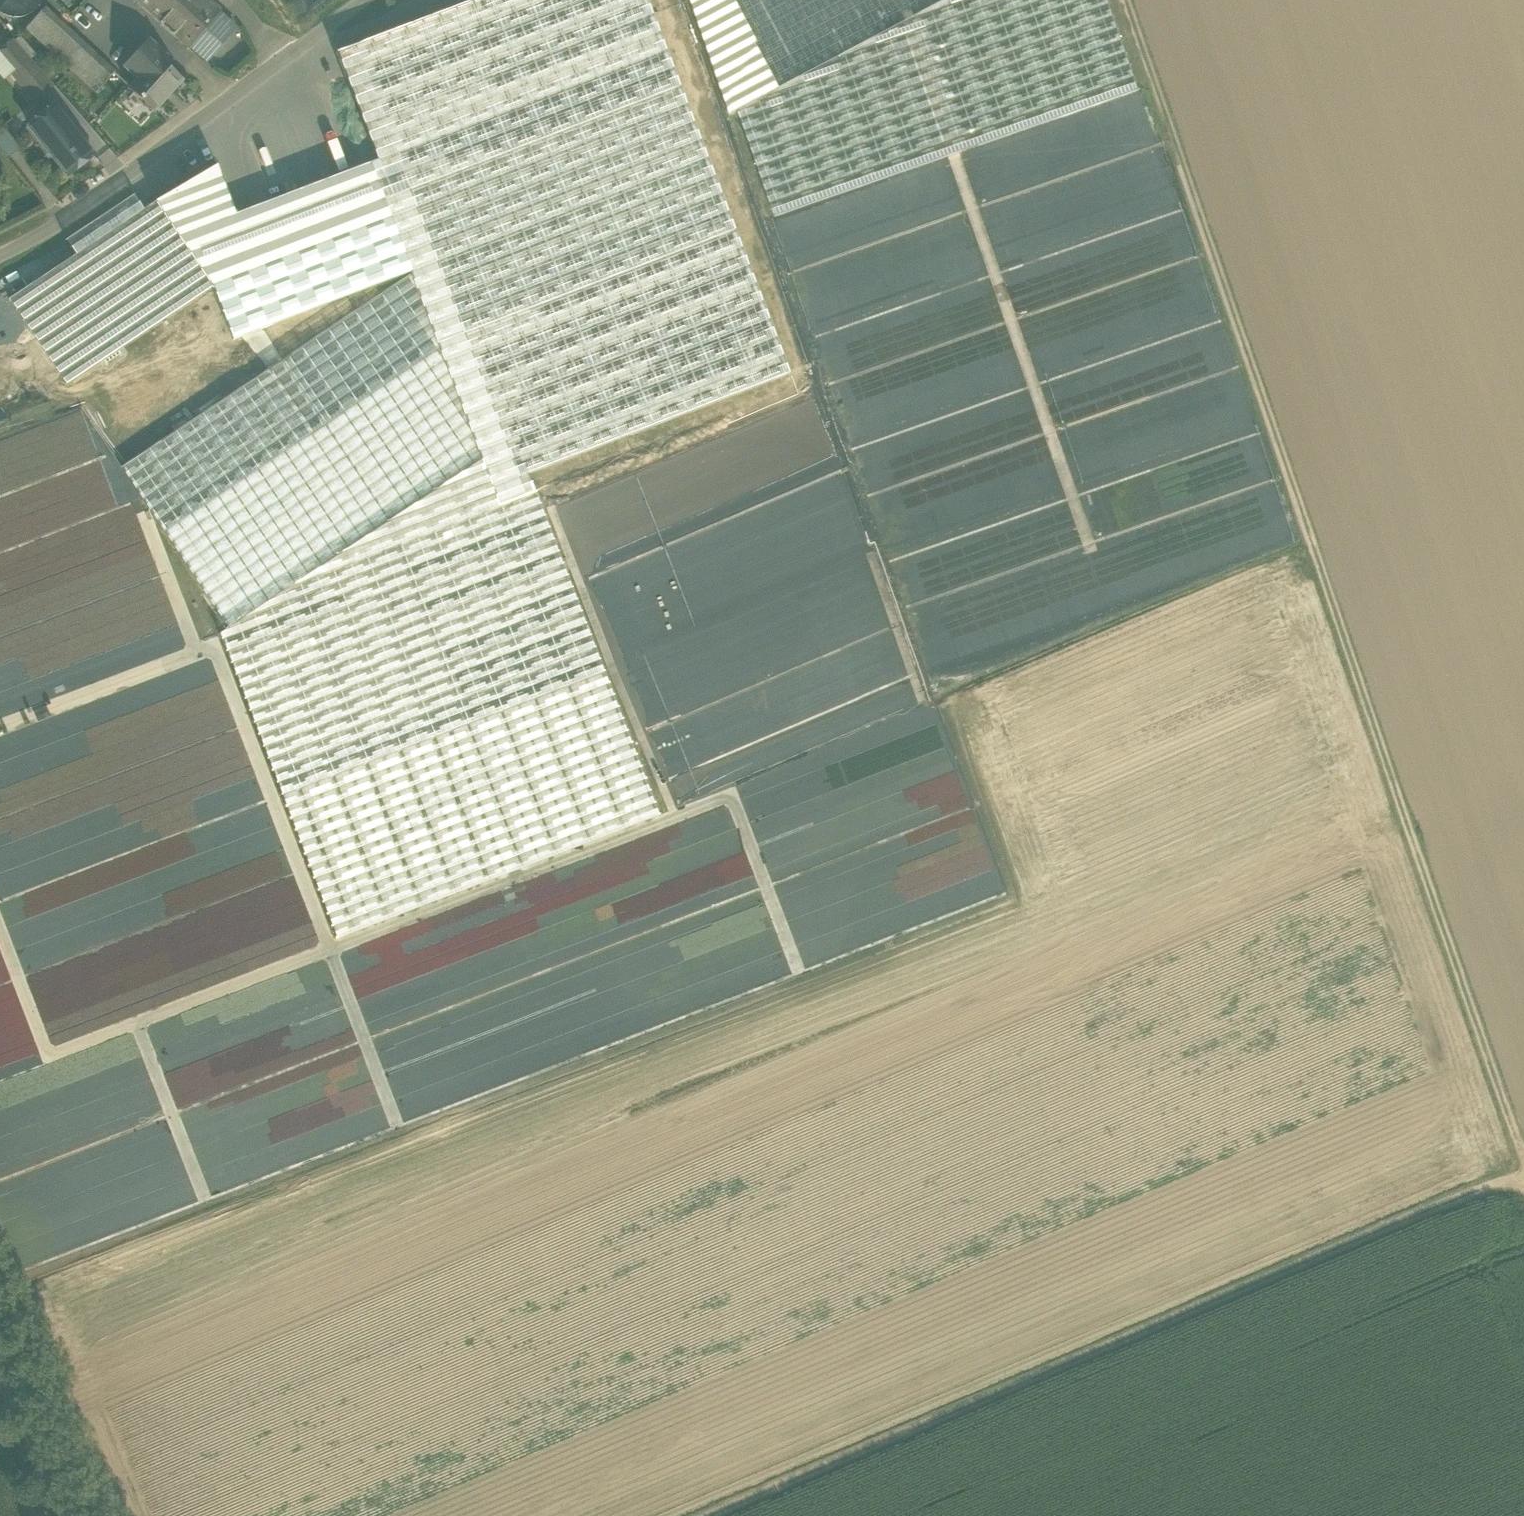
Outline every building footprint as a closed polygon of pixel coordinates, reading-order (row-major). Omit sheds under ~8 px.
[(8,16),(19,18),(31,16),(40,9),(46,0),(0,0),(0,11),(8,16)] [(210,0),(136,0),(188,47),(221,10),(210,0)] [(779,88),(738,110),(775,216),(1139,90),(1108,0),(733,0),(779,88)] [(115,71),(44,7),(25,28),(96,92),(115,71)] [(221,10),(188,47),(212,69),(244,31),(221,10)] [(29,58),(12,39),(3,47),(20,66),(29,58)] [(162,53),(149,41),(125,67),(137,78),(128,87),(153,110),(182,79),(158,58),(162,53)] [(3,47),(0,49),(0,66),(8,76),(11,74),(20,66),(3,47)] [(20,66),(11,74),(35,102),(53,86),(29,58),(20,66)] [(505,396),(305,96),(153,197),(156,201),(9,298),(228,626),(513,437),(514,436),(492,404),(505,396)] [(94,155),(54,104),(28,124),(68,175),(94,155)] [(1204,445),(1228,444),(1227,426),(1210,427),(1210,433),(1203,433),(1204,445)] [(228,626),(220,633),(337,933),(659,811),(513,437),(228,626)]
